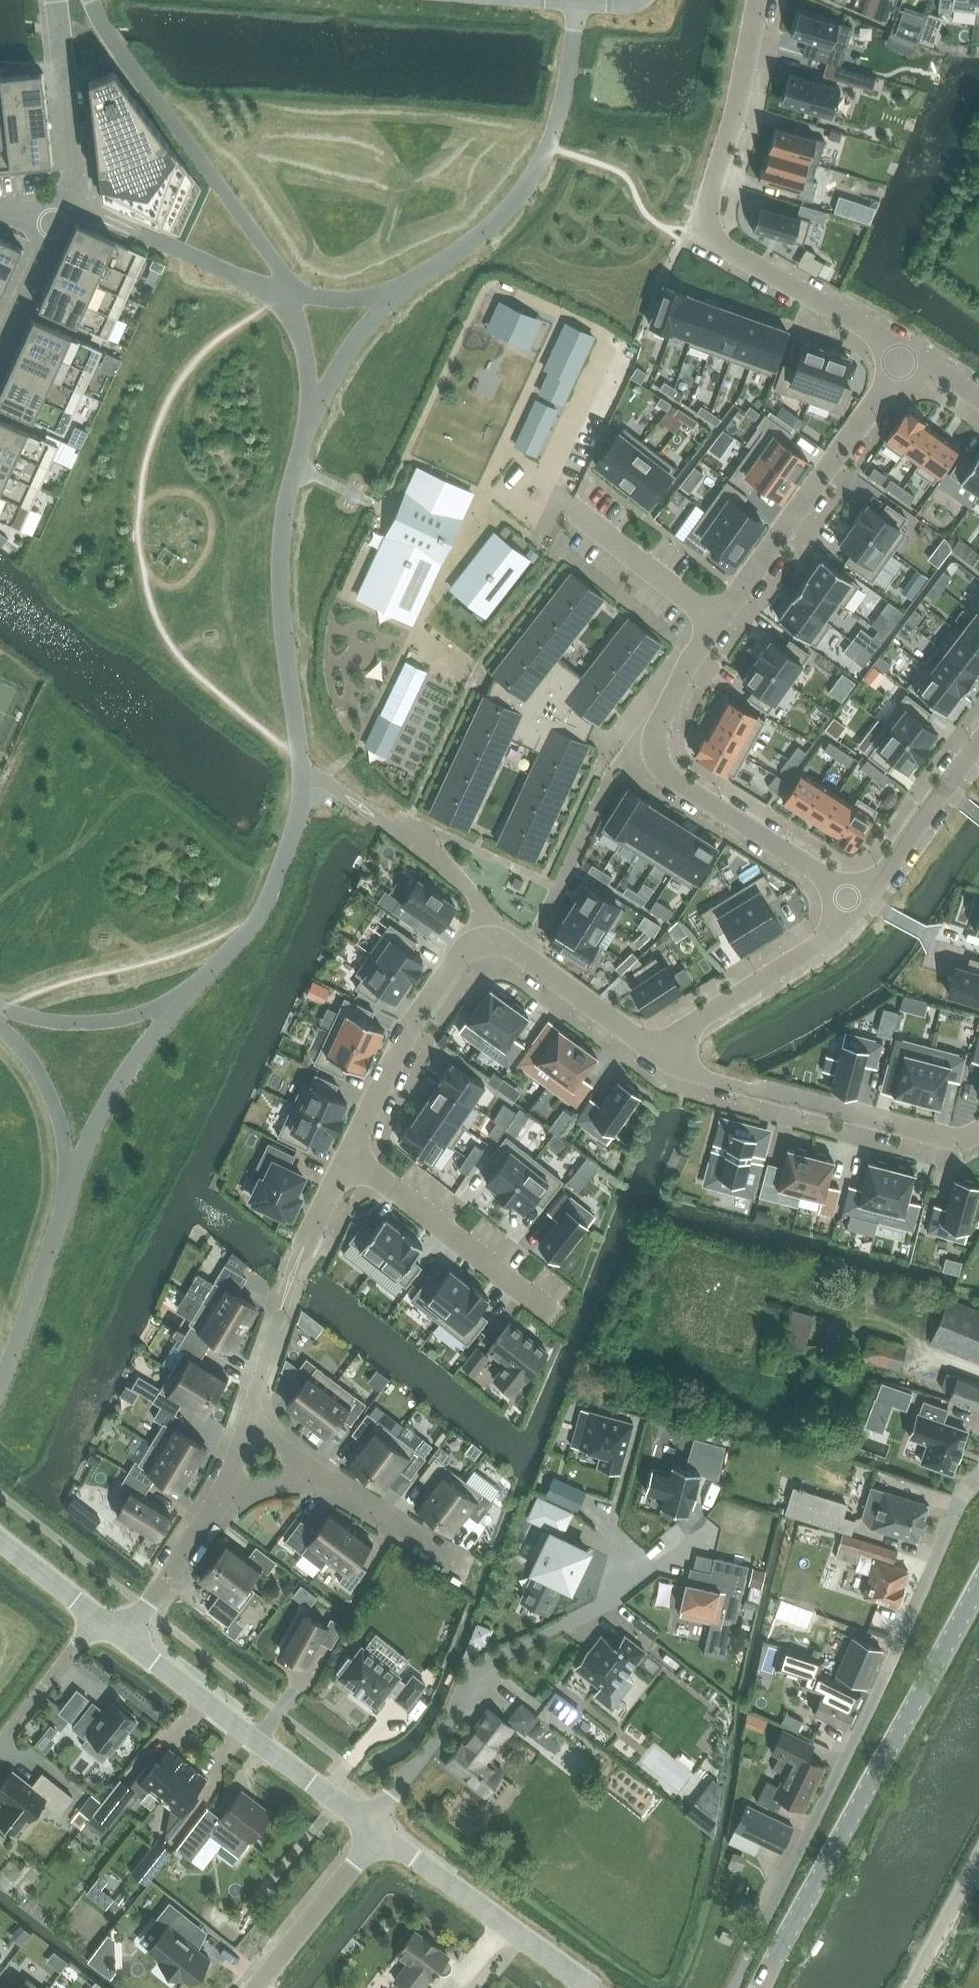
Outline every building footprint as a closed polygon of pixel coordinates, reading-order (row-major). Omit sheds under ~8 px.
[(862,10),(874,14),(878,5),(879,0),(865,0),(862,10)] [(873,18),(885,22),(893,0),(879,0),(878,5),(874,14),(874,17),(873,18)] [(976,13),(978,0),(940,0),(938,11),(952,13),(952,10),(976,13)] [(799,10),(791,35),(818,44),(814,58),(827,62),(840,66),(852,27),(799,10)] [(917,45),(918,42),(922,31),(899,23),(895,35),(917,45)] [(922,31),(918,42),(932,46),(936,32),(923,28),(922,31)] [(827,62),(823,75),(859,87),(863,73),(840,66),(827,62)] [(115,70),(90,80),(103,200),(201,188),(115,70)] [(0,77),(0,170),(54,164),(44,72),(0,77)] [(789,73),(780,103),(832,118),(840,88),(789,73)] [(769,153),(816,167),(817,165),(818,165),(825,141),(776,126),(768,151),(769,152),(769,153)] [(842,134),(830,130),(828,138),(840,141),(842,134)] [(816,167),(769,153),(765,167),(762,166),(758,180),(801,192),(804,178),(812,180),(816,167)] [(823,198),(808,194),(806,202),(805,205),(820,210),(823,198)] [(840,197),(835,213),(871,224),(872,224),(874,217),(877,209),(865,205),(840,197)] [(760,205),(753,230),(803,245),(811,220),(760,205)] [(811,219),(814,209),(801,205),(798,215),(811,219)] [(147,256),(76,223),(37,307),(108,340),(147,256)] [(24,249),(0,238),(0,301),(24,249)] [(825,263),(814,257),(806,271),(816,277),(825,263)] [(162,273),(166,265),(154,260),(151,268),(162,273)] [(664,286),(650,324),(671,332),(672,331),(685,294),(664,286)] [(689,346),(692,338),(705,302),(685,294),(672,331),(691,338),(689,346)] [(692,338),(689,346),(710,353),(725,309),(705,302),(692,338)] [(522,345),(536,316),(507,303),(493,332),(522,345)] [(710,353),(730,360),(746,316),(725,309),(710,353)] [(730,360),(750,368),(766,323),(746,316),(730,360)] [(32,318),(0,388),(0,405),(64,435),(103,351),(32,318)] [(750,368),(772,375),(787,331),(766,323),(750,368)] [(566,324),(535,389),(564,403),(595,338),(566,324)] [(775,389),(809,401),(827,350),(805,342),(795,370),(784,365),(775,389)] [(852,390),(840,385),(850,358),(827,350),(809,401),(843,413),(852,390)] [(631,377),(641,384),(647,374),(637,367),(631,377)] [(660,388),(670,395),(674,388),(664,382),(660,388)] [(674,388),(670,395),(680,401),(684,394),(674,388)] [(661,397),(657,404),(667,411),(671,404),(661,397)] [(539,401),(518,445),(540,455),(560,411),(539,401)] [(707,419),(711,412),(702,406),(697,413),(707,419)] [(760,414),(750,406),(745,412),(755,420),(760,414)] [(683,422),(688,415),(678,408),(673,415),(683,422)] [(884,443),(901,455),(923,424),(924,423),(905,410),(884,443)] [(707,419),(717,425),(721,419),(711,412),(707,419)] [(693,429),(698,422),(688,415),(683,422),(693,429)] [(765,415),(757,426),(764,431),(751,449),(795,480),(808,461),(785,444),(792,434),(765,415)] [(793,415),(787,423),(799,431),(802,422),(793,415)] [(21,530),(59,446),(0,419),(0,521),(21,530)] [(915,470),(940,436),(923,424),(901,455),(902,456),(904,453),(919,463),(915,470)] [(642,441),(625,427),(596,464),(613,478),(642,441)] [(723,430),(709,449),(720,457),(734,439),(723,430)] [(83,444),(83,443),(87,435),(79,431),(74,440),(83,444)] [(940,436),(915,470),(933,483),(958,447),(940,436)] [(613,478),(630,492),(659,455),(642,441),(613,478)] [(750,493),(758,483),(781,500),(795,480),(751,449),(730,478),(750,493)] [(974,461),(964,454),(950,474),(978,493),(978,452),(974,461)] [(630,492),(647,505),(677,468),(659,455),(630,492)] [(398,521),(367,589),(414,610),(472,484),(426,462),(411,495),(408,493),(396,520),(398,521)] [(704,474),(694,466),(689,473),(698,480),(704,474)] [(881,484),(887,476),(874,468),(869,476),(881,484)] [(890,481),(885,488),(897,496),(902,489),(890,481)] [(727,482),(706,512),(750,543),(764,524),(740,507),(747,497),(727,482)] [(902,489),(897,496),(909,505),(914,497),(902,489)] [(851,524),(853,525),(892,553),(906,533),(900,528),(907,518),(887,504),(880,514),(866,504),(851,524)] [(685,541),(706,555),(713,545),(736,562),(750,543),(706,512),(685,541)] [(872,581),(892,553),(853,525),(840,543),(852,553),(846,562),(872,581)] [(0,533),(0,546),(2,547),(8,539),(0,533)] [(498,537),(455,592),(482,613),(525,558),(498,537)] [(938,546),(949,554),(952,550),(947,539),(945,537),(938,546)] [(969,547),(961,557),(971,564),(978,554),(969,547)] [(532,549),(527,555),(534,561),(539,554),(532,549)] [(822,559),(808,578),(845,605),(859,585),(822,559)] [(928,578),(917,570),(911,578),(922,586),(928,578)] [(944,571),(935,583),(943,589),(952,577),(944,571)] [(604,598),(571,572),(492,674),(494,677),(486,696),(484,695),(430,812),(468,829),(510,738),(540,752),(497,843),(535,861),(589,744),(582,741),(587,730),(592,720),(598,725),(662,643),(629,617),(582,677),(558,657),(604,598)] [(843,606),(845,605),(808,578),(807,577),(792,599),(793,599),(830,626),(831,624),(824,619),(837,601),(843,606)] [(934,600),(943,589),(935,583),(926,594),(934,600)] [(969,608),(978,616),(978,595),(969,608)] [(816,645),(830,626),(793,599),(779,619),(816,645)] [(889,601),(880,613),(887,618),(896,607),(889,601)] [(896,607),(887,618),(895,624),(904,613),(896,607)] [(974,614),(961,632),(954,627),(978,647),(978,616),(969,608),(968,609),(974,614)] [(915,609),(906,621),(914,627),(923,615),(915,609)] [(905,638),(914,627),(906,621),(897,632),(905,638)] [(939,647),(976,675),(977,674),(976,673),(978,669),(978,647),(954,627),(939,647)] [(864,649),(872,655),(881,643),(873,637),(864,649)] [(769,640),(755,659),(789,683),(809,654),(790,640),(783,650),(769,640)] [(939,647),(924,666),(961,694),(976,675),(939,647)] [(872,655),(864,649),(855,661),(863,667),(872,655)] [(880,655),(874,664),(885,672),(891,664),(880,655)] [(768,712),(789,683),(755,659),(754,660),(756,661),(742,679),(755,689),(748,698),(768,712)] [(406,660),(368,736),(392,747),(429,671),(406,660)] [(884,674),(874,666),(864,679),(874,686),(884,674)] [(924,666),(909,685),(945,713),(960,694),(961,695),(961,694),(924,666)] [(846,678),(838,688),(847,694),(854,684),(846,678)] [(884,722),(924,753),(933,741),(932,740),(937,733),(924,723),(932,714),(906,694),(884,722)] [(717,717),(755,738),(765,720),(727,700),(717,717)] [(755,738),(717,717),(707,735),(745,756),(755,738)] [(846,727),(834,718),(825,730),(837,739),(846,727)] [(915,765),(924,753),(884,722),(884,723),(890,728),(869,756),(888,770),(895,761),(908,771),(913,764),(915,765)] [(745,756),(707,735),(706,735),(695,755),(734,776),(745,756)] [(824,750),(837,758),(842,750),(830,742),(824,750)] [(789,758),(798,764),(806,753),(798,746),(789,758)] [(842,750),(837,758),(849,766),(854,758),(842,750)] [(798,764),(789,758),(781,770),(789,776),(798,764)] [(873,777),(879,769),(867,760),(861,768),(873,777)] [(879,769),(873,777),(884,786),(890,778),(879,769)] [(801,813),(819,783),(802,772),(783,802),(801,813)] [(776,793),(785,781),(777,775),(768,786),(776,793)] [(819,783),(801,813),(818,824),(837,794),(819,783)] [(601,831),(620,843),(646,802),(627,790),(601,831)] [(837,794),(818,824),(835,835),(854,805),(837,794)] [(834,836),(853,848),(877,810),(858,798),(854,805),(835,835),(834,836)] [(646,803),(647,802),(646,802),(620,843),(621,843),(622,843),(638,853),(663,814),(646,803)] [(638,853),(655,864),(680,824),(663,814),(638,853)] [(698,836),(680,824),(655,864),(673,875),(698,836)] [(692,887),(717,847),(698,836),(673,875),(692,887)] [(603,871),(593,864),(589,871),(598,877),(603,871)] [(608,884),(613,877),(603,871),(598,877),(608,884)] [(766,903),(777,897),(764,875),(733,894),(761,940),(781,928),(766,903)] [(439,929),(455,905),(418,880),(403,902),(400,901),(393,912),(413,926),(419,916),(439,929)] [(586,885),(574,904),(614,929),(626,910),(586,885)] [(633,899),(637,892),(627,886),(623,893),(633,899)] [(633,899),(643,905),(647,899),(637,892),(633,899)] [(726,928),(741,952),(761,940),(733,894),(702,913),(716,934),(726,928)] [(667,921),(674,911),(657,900),(650,910),(667,921)] [(614,929),(574,904),(564,921),(563,921),(562,923),(603,948),(604,946),(597,942),(607,926),(613,930),(614,929)] [(591,967),(603,948),(562,923),(550,941),(591,967)] [(410,953),(417,943),(390,925),(370,954),(410,982),(424,962),(410,953)] [(645,931),(633,942),(639,947),(650,936),(645,931)] [(630,965),(638,958),(633,952),(624,960),(630,966),(630,965)] [(356,974),(363,978),(356,988),(376,1002),(383,992),(396,1001),(409,982),(410,983),(410,982),(370,954),(356,974)] [(644,966),(638,958),(630,965),(635,972),(641,982),(632,989),(647,1011),(680,989),(692,981),(684,969),(673,977),(666,966),(663,968),(656,958),(644,966)] [(949,993),(978,1002),(978,961),(971,958),(967,970),(957,967),(949,993)] [(624,960),(616,968),(621,974),(630,966),(624,960)] [(313,980),(308,992),(324,999),(330,988),(313,980)] [(490,989),(459,1031),(478,1045),(512,1000),(499,991),(497,994),(490,989)] [(375,1051),(374,1050),(379,1038),(383,1029),(369,1023),(374,1012),(345,998),(330,1030),(374,1052),(375,1051)] [(512,1000),(478,1045),(508,1067),(523,1046),(513,1038),(529,1017),(522,1012),(524,1009),(512,1000)] [(884,1009),(881,1019),(895,1022),(897,1013),(898,1012),(884,1009)] [(903,1015),(897,1013),(893,1028),(900,1029),(903,1015)] [(517,1063),(547,1085),(580,1040),(568,1030),(565,1034),(559,1029),(543,1050),(533,1042),(517,1063)] [(314,1063),(344,1077),(349,1066),(364,1073),(374,1052),(330,1030),(314,1063)] [(437,1043),(444,1048),(451,1038),(444,1033),(437,1043)] [(883,1042),(846,1033),(845,1037),(839,1059),(827,1056),(823,1069),(835,1072),(832,1087),(857,1094),(864,1064),(876,1067),(883,1042)] [(894,1094),(917,1100),(931,1047),(895,1038),(889,1063),(901,1066),(894,1094)] [(576,1107),(592,1086),(581,1078),(597,1057),(579,1043),(581,1040),(580,1040),(547,1085),(576,1107)] [(966,1056),(931,1047),(917,1100),(940,1106),(947,1078),(959,1081),(966,1056)] [(452,1062),(438,1082),(471,1105),(485,1085),(452,1062)] [(502,1077),(493,1070),(486,1079),(496,1086),(502,1077)] [(338,1085),(316,1074),(311,1085),(303,1082),(293,1103),(339,1125),(345,1111),(343,1110),(347,1102),(333,1095),(338,1085)] [(497,1088),(504,1093),(511,1083),(504,1078),(497,1088)] [(471,1105),(438,1082),(438,1083),(439,1083),(427,1101),(465,1128),(466,1127),(459,1123),(471,1105)] [(575,1120),(607,1142),(641,1093),(628,1084),(626,1087),(618,1082),(601,1106),(590,1099),(575,1120)] [(452,1147),(465,1128),(427,1101),(414,1119),(413,1119),(452,1147)] [(307,1150),(312,1139),(327,1145),(331,1137),(333,1138),(339,1125),(293,1103),(278,1136),(307,1150)] [(507,1126),(516,1112),(504,1104),(495,1118),(507,1126)] [(748,1165),(758,1126),(721,1117),(709,1160),(723,1164),(717,1188),(754,1198),(762,1169),(748,1165)] [(494,1120),(497,1122),(489,1134),(497,1140),(507,1126),(495,1118),(494,1120)] [(452,1147),(413,1119),(399,1139),(432,1162),(445,1143),(452,1147)] [(503,1198),(535,1159),(507,1137),(487,1162),(496,1169),(486,1182),(493,1187),(492,1189),(503,1198)] [(303,1176),(288,1169),(294,1156),(269,1144),(262,1158),(273,1163),(264,1180),(261,1178),(252,1196),(256,1198),(254,1201),(284,1216),(285,1213),(291,1215),(300,1197),(294,1195),(303,1176)] [(483,1150),(475,1145),(467,1157),(475,1162),(483,1150)] [(788,1149),(778,1187),(801,1193),(812,1151),(797,1147),(796,1151),(788,1149)] [(827,1155),(812,1151),(801,1193),(823,1199),(820,1211),(833,1215),(840,1189),(827,1186),(834,1161),(826,1159),(827,1155)] [(459,1169),(467,1174),(475,1162),(467,1157),(459,1169)] [(562,1181),(535,1159),(503,1198),(513,1206),(515,1207),(517,1206),(524,1211),(533,1199),(543,1206),(562,1181)] [(849,1186),(843,1212),(851,1214),(847,1228),(874,1236),(875,1232),(878,1221),(893,1164),(878,1160),(877,1164),(869,1162),(862,1190),(849,1186)] [(893,1164),(878,1221),(913,1230),(920,1205),(907,1202),(915,1174),(907,1172),(908,1168),(893,1164)] [(771,1185),(774,1173),(765,1171),(762,1183),(771,1185)] [(585,1183),(574,1175),(568,1182),(578,1191),(585,1183)] [(945,1207),(933,1203),(924,1227),(961,1240),(978,1189),(978,1183),(965,1178),(964,1182),(956,1179),(945,1207)] [(544,1252),(557,1263),(595,1215),(565,1191),(548,1212),(558,1220),(540,1243),(547,1249),(544,1252)] [(374,1230),(365,1222),(350,1241),(378,1263),(404,1231),(403,1230),(402,1231),(384,1217),(374,1230)] [(423,1246),(404,1231),(378,1263),(406,1286),(421,1267),(412,1259),(423,1246)] [(225,1265),(202,1303),(246,1329),(252,1320),(250,1319),(257,1307),(236,1295),(246,1278),(225,1265)] [(431,1274),(411,1300),(439,1322),(468,1285),(469,1284),(450,1269),(440,1282),(431,1274)] [(470,1283),(439,1322),(467,1344),(487,1319),(478,1312),(489,1298),(470,1283)] [(931,1342),(978,1362),(978,1310),(949,1298),(931,1342)] [(192,1325),(185,1336),(207,1349),(213,1338),(233,1350),(246,1329),(202,1303),(189,1323),(192,1325)] [(792,1310),(783,1343),(804,1349),(813,1316),(792,1310)] [(547,1353),(510,1323),(489,1349),(508,1364),(495,1380),(513,1394),(525,1378),(527,1379),(547,1353)] [(863,1358),(898,1368),(905,1345),(870,1335),(863,1358)] [(184,1351),(172,1370),(215,1396),(227,1376),(200,1360),(207,1349),(185,1336),(178,1348),(184,1351)] [(489,1356),(478,1347),(463,1366),(474,1375),(489,1356)] [(297,1416),(305,1423),(336,1381),(307,1359),(291,1379),(301,1387),(287,1406),(298,1415),(297,1416)] [(153,1402),(161,1407),(161,1406),(175,1414),(181,1404),(203,1416),(215,1396),(172,1370),(153,1402)] [(947,1372),(942,1386),(953,1390),(950,1398),(978,1409),(978,1383),(947,1372)] [(336,1381),(305,1423),(324,1437),(340,1416),(351,1424),(366,1404),(336,1381)] [(877,1397),(867,1424),(884,1431),(894,1404),(907,1408),(913,1392),(883,1382),(878,1397),(877,1397)] [(922,1462),(952,1473),(957,1457),(958,1458),(962,1447),(961,1447),(967,1431),(943,1423),(948,1409),(924,1401),(910,1436),(929,1443),(922,1462)] [(362,1441),(348,1461),(366,1475),(397,1436),(378,1421),(385,1411),(376,1405),(369,1414),(368,1413),(353,1434),(362,1441)] [(163,1423),(151,1443),(195,1470),(208,1449),(177,1430),(183,1419),(175,1414),(161,1406),(161,1407),(154,1418),(163,1423)] [(601,1454),(598,1466),(620,1472),(634,1423),(582,1409),(572,1445),(601,1454)] [(397,1436),(366,1475),(385,1490),(400,1470),(410,1478),(426,1458),(424,1456),(433,1444),(424,1437),(422,1439),(407,1427),(399,1437),(397,1436)] [(703,1430),(701,1437),(717,1440),(719,1434),(703,1430)] [(699,1474),(700,1474),(717,1479),(724,1447),(695,1439),(686,1468),(672,1464),(671,1466),(672,1466),(670,1473),(652,1468),(646,1491),(663,1496),(661,1505),(660,1505),(660,1507),(688,1515),(689,1513),(688,1513),(690,1505),(693,1506),(693,1504),(691,1503),(697,1481),(699,1482),(700,1480),(697,1480),(699,1474)] [(136,1461),(128,1473),(150,1486),(157,1475),(180,1490),(188,1478),(190,1479),(195,1470),(151,1443),(139,1463),(136,1461)] [(430,1485),(416,1505),(434,1519),(465,1480),(436,1458),(420,1478),(430,1485)] [(465,1480),(434,1519),(453,1534),(468,1514),(478,1522),(494,1502),(491,1500),(500,1489),(475,1470),(467,1481),(465,1480)] [(150,1486),(128,1473),(121,1485),(133,1492),(118,1516),(155,1539),(170,1513),(143,1497),(150,1486)] [(554,1481),(546,1497),(575,1511),(583,1495),(554,1481)] [(799,1489),(794,1487),(786,1513),(851,1533),(855,1521),(843,1517),(847,1504),(805,1491),(806,1489),(800,1487),(799,1489)] [(871,1487),(862,1518),(874,1521),(872,1528),(917,1541),(929,1504),(871,1487)] [(66,1506),(64,1508),(74,1516),(76,1514),(83,1505),(73,1497),(66,1506)] [(571,1513),(539,1497),(529,1517),(562,1533),(571,1513)] [(301,1521),(286,1541),(291,1545),(321,1568),(327,1560),(352,1527),(351,1526),(351,1525),(350,1524),(349,1524),(341,1518),(333,1511),(329,1517),(317,1533),(307,1525),(301,1521)] [(327,1560),(321,1568),(339,1582),(351,1590),(366,1570),(356,1562),(368,1546),(372,1541),(364,1535),(355,1529),(354,1527),(354,1528),(352,1527),(327,1560)] [(588,1551),(551,1533),(543,1529),(532,1552),(540,1556),(533,1570),(535,1571),(521,1600),(547,1612),(561,1583),(570,1588),(588,1551)] [(837,1556),(858,1563),(856,1569),(871,1574),(864,1595),(896,1606),(908,1569),(893,1564),(897,1550),(843,1533),(837,1556)] [(212,1559),(249,1587),(262,1569),(267,1573),(276,1562),(256,1546),(249,1557),(229,1541),(215,1560),(212,1558),(212,1559)] [(686,1582),(680,1608),(712,1615),(711,1621),(703,1653),(725,1658),(735,1619),(742,1587),(747,1564),(715,1557),(713,1569),(712,1572),(691,1567),(687,1582),(686,1582)] [(255,1591),(249,1587),(212,1559),(214,1561),(207,1571),(200,1579),(205,1583),(220,1594),(212,1604),(208,1610),(229,1625),(233,1620),(255,1591)] [(751,1566),(747,1584),(760,1587),(764,1569),(751,1566)] [(302,1584),(294,1595),(298,1598),(307,1588),(302,1584)] [(301,1613),(281,1651),(307,1665),(320,1641),(331,1647),(343,1625),(331,1619),(327,1627),(301,1613)] [(828,1622),(826,1626),(833,1628),(834,1624),(836,1621),(829,1618),(828,1622)] [(347,1655),(336,1670),(339,1673),(337,1676),(352,1687),(351,1688),(352,1689),(354,1687),(359,1692),(358,1694),(359,1695),(360,1693),(375,1705),(388,1688),(396,1694),(394,1696),(406,1706),(424,1683),(412,1673),(405,1682),(398,1676),(399,1674),(397,1673),(408,1659),(375,1633),(364,1647),(361,1645),(351,1658),(347,1655)] [(625,1635),(616,1646),(601,1635),(574,1668),(609,1696),(631,1668),(632,1668),(645,1652),(625,1635)] [(853,1637),(837,1673),(848,1678),(866,1686),(882,1650),(853,1637)] [(776,1668),(775,1670),(802,1678),(800,1684),(823,1695),(814,1713),(837,1724),(845,1728),(855,1707),(854,1707),(861,1692),(820,1672),(826,1659),(782,1645),(776,1668)] [(73,1727),(85,1737),(82,1741),(102,1757),(108,1750),(110,1752),(136,1720),(133,1718),(135,1715),(123,1706),(121,1708),(113,1702),(105,1712),(93,1703),(73,1727)] [(510,1720),(525,1731),(536,1716),(521,1705),(510,1720)] [(488,1708),(446,1764),(449,1766),(483,1792),(486,1794),(487,1792),(496,1798),(509,1782),(500,1776),(504,1771),(490,1761),(508,1736),(514,1728),(491,1711),(488,1708)] [(746,1714),(744,1725),(762,1732),(767,1720),(747,1712),(746,1714)] [(45,1733),(51,1737),(57,1730),(51,1725),(45,1733)] [(773,1768),(785,1774),(814,1788),(818,1781),(820,1782),(825,1770),(823,1769),(824,1766),(804,1756),(810,1743),(783,1729),(771,1754),(778,1758),(773,1768)] [(150,1788),(161,1797),(189,1763),(170,1749),(160,1761),(158,1760),(151,1769),(147,1765),(130,1786),(138,1793),(150,1788)] [(189,1763),(161,1797),(173,1807),(171,1819),(178,1825),(168,1836),(169,1837),(195,1804),(191,1801),(198,1792),(197,1791),(207,1778),(189,1763)] [(0,1788),(0,1798),(7,1803),(0,1812),(0,1820),(3,1822),(0,1825),(12,1834),(14,1831),(16,1832),(27,1819),(28,1820),(44,1800),(60,1813),(73,1797),(43,1773),(32,1786),(13,1771),(12,1773),(15,1776),(11,1780),(8,1778),(0,1788)] [(814,1788),(785,1774),(779,1786),(767,1781),(758,1801),(778,1810),(783,1799),(803,1809),(805,1807),(807,1808),(812,1796),(810,1795),(814,1788)] [(130,1803),(138,1793),(130,1786),(121,1778),(100,1805),(94,1812),(110,1824),(126,1804),(130,1803)] [(242,1791),(222,1818),(210,1809),(179,1851),(191,1859),(212,1831),(240,1852),(270,1812),(242,1791)] [(89,1818),(94,1812),(100,1805),(90,1797),(80,1811),(89,1818)] [(700,1799),(688,1815),(700,1823),(711,1808),(700,1799)] [(761,1842),(781,1852),(794,1827),(747,1804),(735,1829),(761,1842)] [(84,1825),(78,1833),(92,1844),(98,1836),(84,1825)] [(735,1829),(729,1842),(755,1855),(761,1842),(735,1829)] [(132,1871),(148,1883),(173,1851),(158,1838),(132,1871)] [(729,1867),(740,1870),(744,1857),(734,1854),(729,1867)] [(182,1975),(190,1981),(197,1972),(200,1975),(212,1961),(187,1941),(199,1925),(172,1903),(158,1921),(167,1928),(149,1949),(162,1959),(160,1961),(181,1977),(182,1975)] [(719,1939),(729,1944),(735,1931),(725,1926),(719,1939)] [(435,1976),(438,1972),(439,1973),(443,1974),(447,1973),(450,1971),(452,1968),(453,1964),(453,1960),(450,1957),(448,1955),(448,1954),(416,1930),(398,1953),(408,1961),(394,1978),(407,1987),(423,1987),(433,1975),(435,1976)] [(28,1977),(22,1985),(12,1977),(4,1987),(42,1987),(28,1977)]
